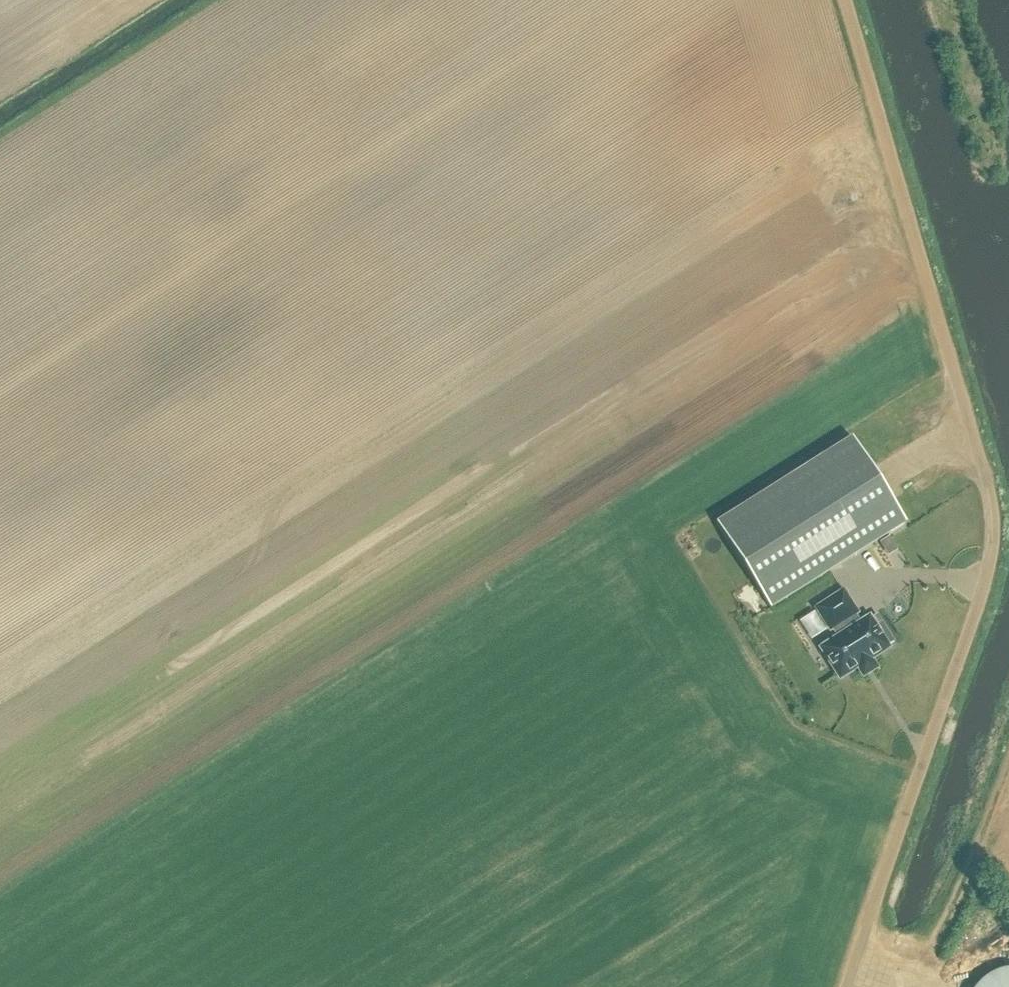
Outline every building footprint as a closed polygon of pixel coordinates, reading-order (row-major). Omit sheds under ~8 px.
[(906,524),(852,438),(717,524),(771,609),(906,524)] [(845,595),(818,612),(832,634),(833,633),(838,642),(829,648),(822,652),(831,666),(840,680),(858,669),(864,679),(878,671),(871,661),(889,649),(888,647),(894,643),(884,628),(878,617),(871,621),(863,627),(857,618),(859,617),(845,595)] [(1004,969),(997,971),(990,974),(984,978),(979,982),(974,986),(1008,986),(1008,968),(1004,969)]
